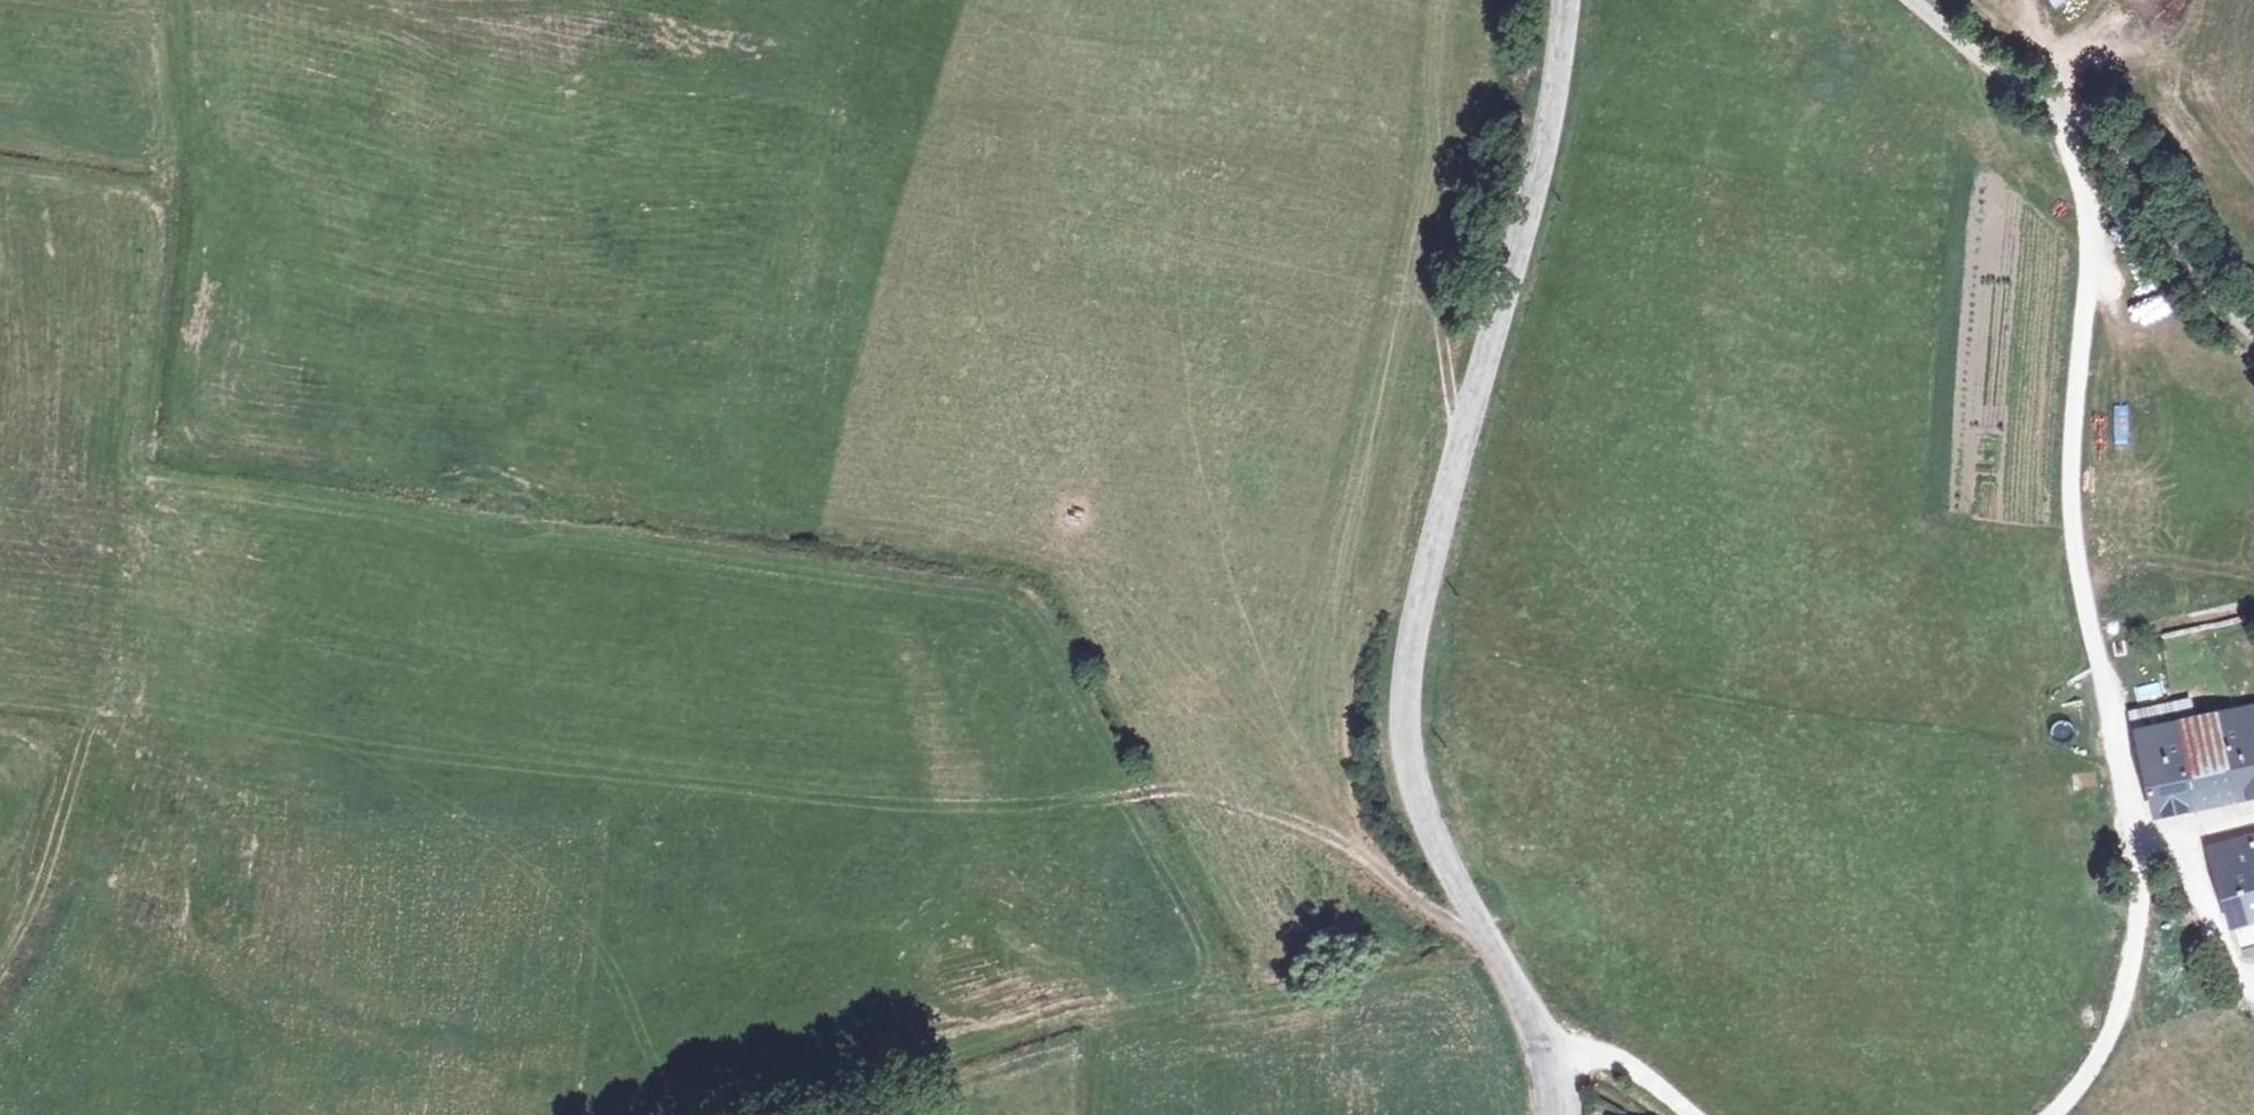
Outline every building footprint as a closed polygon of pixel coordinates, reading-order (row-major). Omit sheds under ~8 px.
[(2181,320),(2173,291),(2132,302),(2140,331),(2181,320)] [(2126,725),(2139,803),(2200,794),(2253,787),(2253,699),(2124,717),(2126,725)] [(2215,898),(2224,950),(2253,945),(2253,845),(2252,845),(2248,828),(2203,837),(2212,885),(2215,898)]
